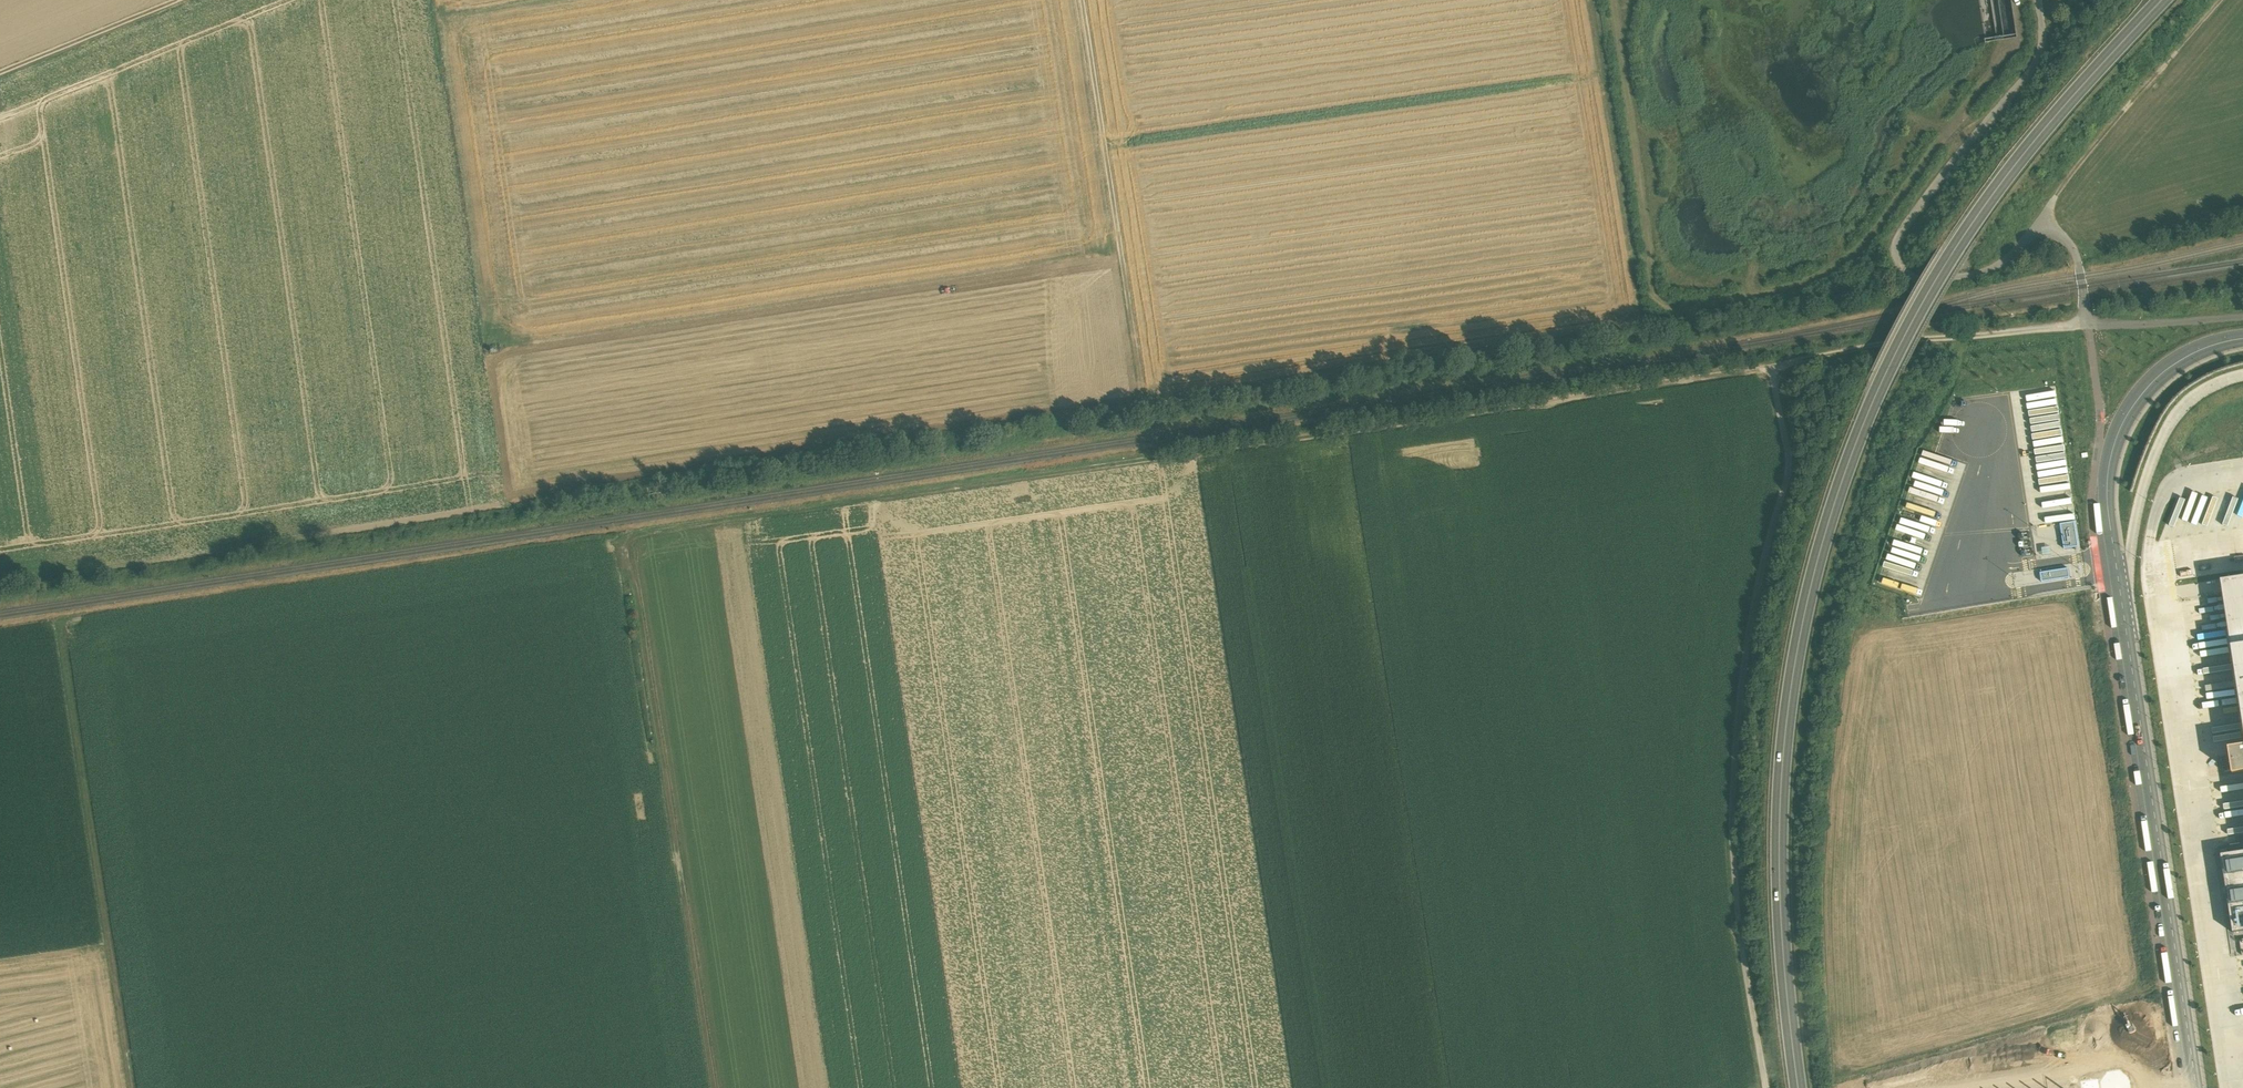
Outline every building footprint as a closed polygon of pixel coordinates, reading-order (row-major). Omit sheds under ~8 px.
[(2064,549),(2079,546),(2075,522),(2060,525),(2064,549)] [(2042,548),(2043,556),(2051,555),(2050,547),(2042,548)] [(2042,582),(2070,577),(2068,568),(2040,573),(2042,582)] [(2219,580),(2242,734),(2242,576),(2219,580)] [(2228,747),(2232,773),(2242,772),(2242,745),(2228,747)] [(2220,855),(2232,933),(2242,932),(2242,852),(2220,855)]
